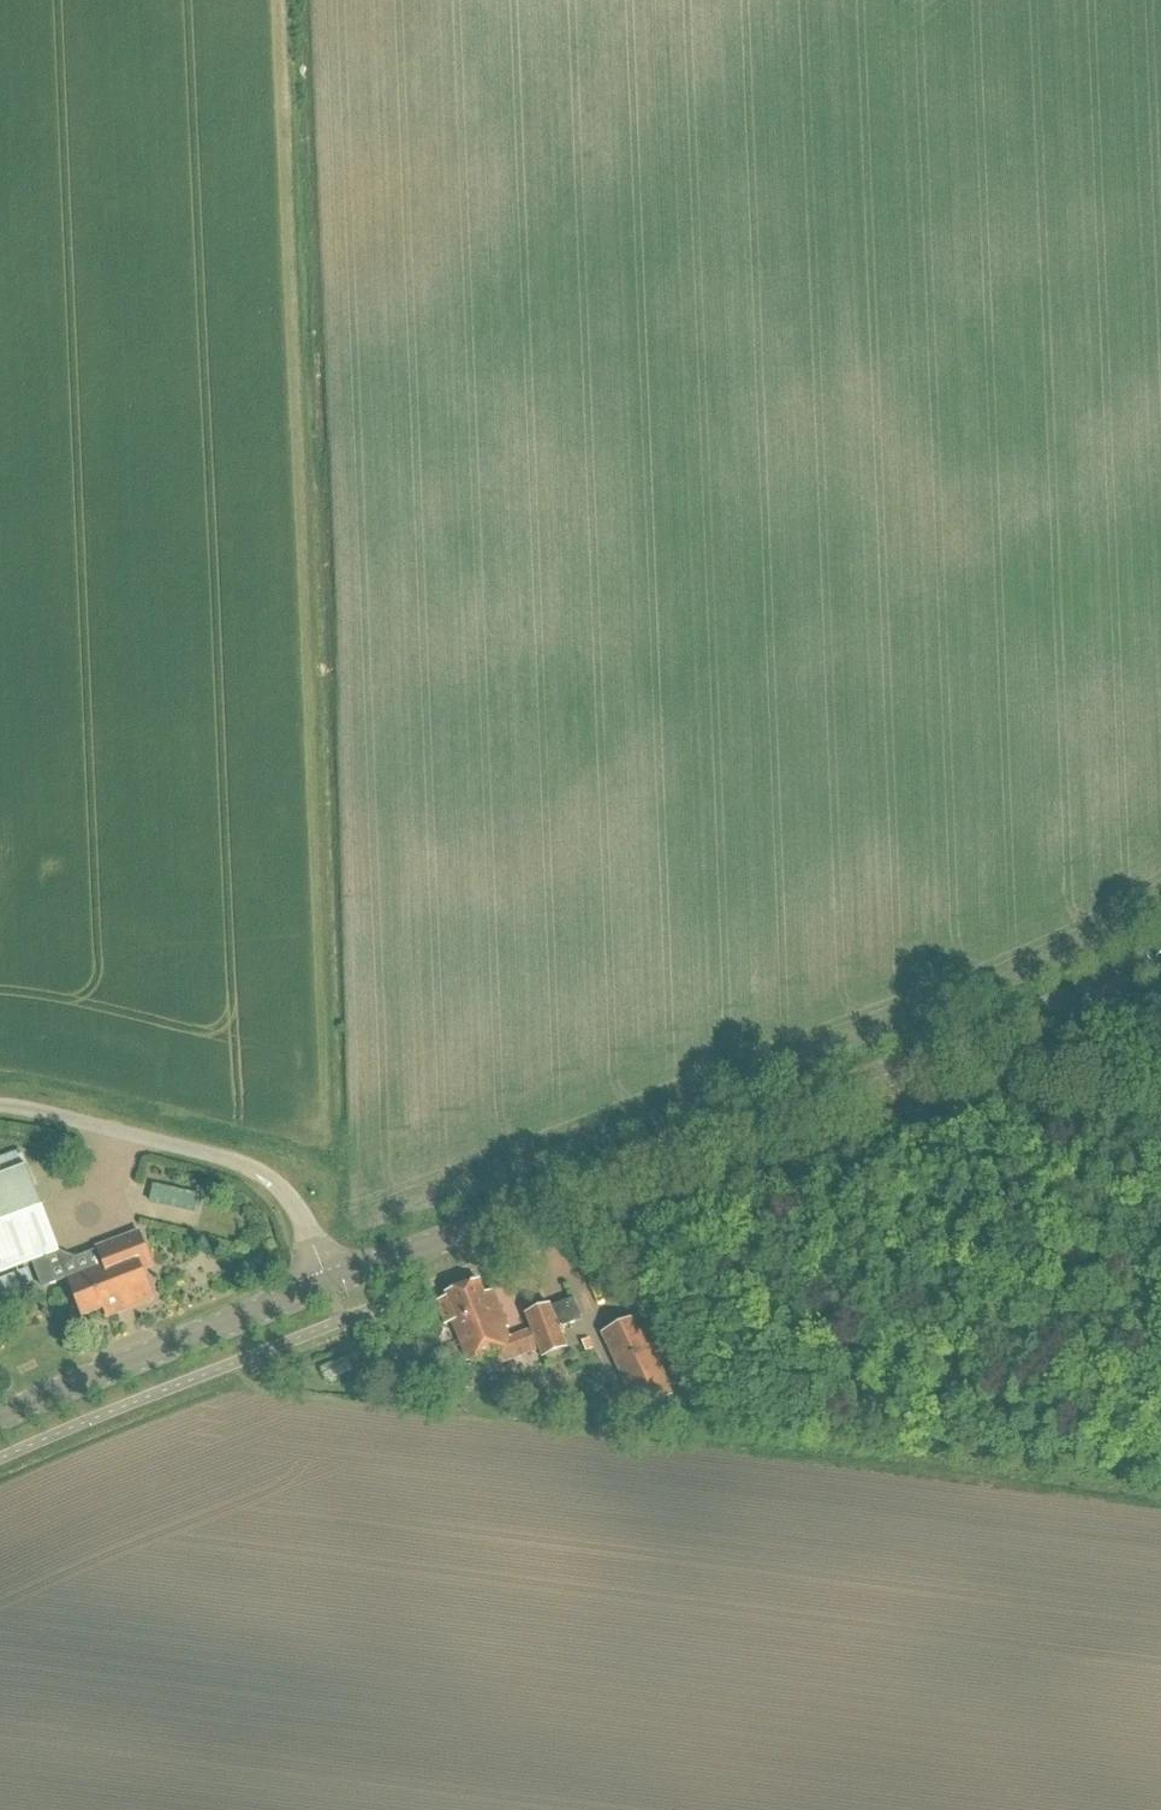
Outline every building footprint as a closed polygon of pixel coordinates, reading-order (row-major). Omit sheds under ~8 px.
[(58,1251),(26,1167),(0,1177),(0,1272),(58,1251)] [(153,1183),(149,1201),(199,1214),(203,1195),(153,1183)] [(98,1247),(103,1261),(88,1267),(92,1276),(71,1284),(84,1316),(105,1308),(108,1317),(154,1300),(142,1270),(153,1266),(139,1231),(98,1247)] [(469,1362),(514,1344),(493,1290),(484,1293),(479,1281),(446,1294),(447,1298),(437,1302),(446,1325),(453,1322),(469,1362)] [(553,1308),(553,1306),(528,1316),(544,1357),(569,1347),(562,1330),(585,1321),(576,1299),(553,1308)] [(638,1320),(607,1335),(642,1410),(673,1396),(638,1320)] [(321,1369),(325,1378),(349,1370),(346,1360),(321,1369)]
